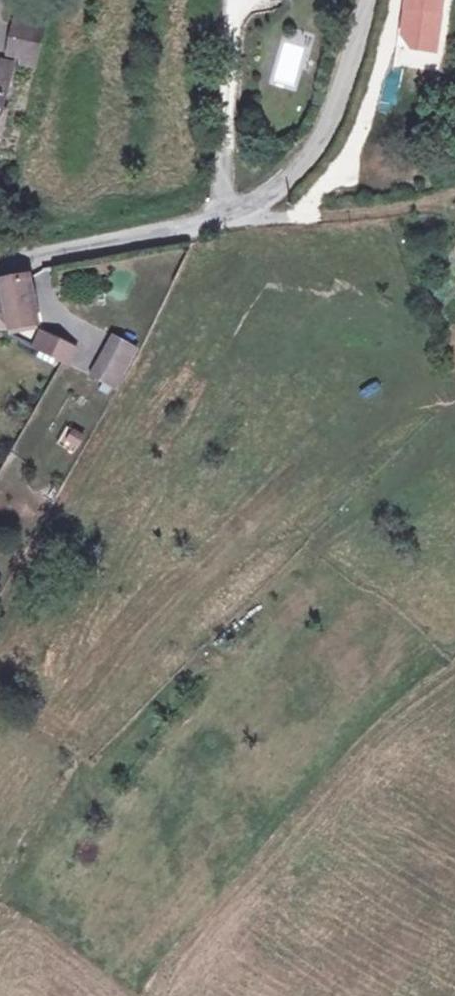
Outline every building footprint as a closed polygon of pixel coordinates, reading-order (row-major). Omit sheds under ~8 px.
[(29,52),(42,54),(49,24),(22,19),(14,49),(29,52)] [(42,54),(29,52),(26,62),(39,66),(42,54)] [(0,55),(0,140),(18,60),(0,55)] [(37,317),(33,269),(4,275),(10,320),(37,317)] [(10,320),(4,275),(0,276),(0,321),(10,320)] [(116,327),(93,367),(118,376),(139,338),(116,327)] [(51,335),(42,348),(68,359),(75,343),(51,335)] [(78,452),(85,435),(69,427),(61,444),(78,452)]
